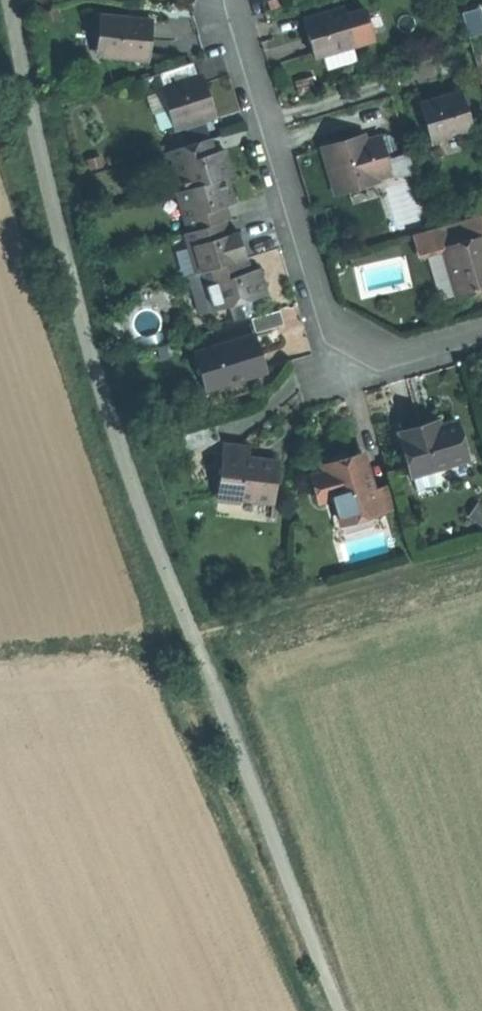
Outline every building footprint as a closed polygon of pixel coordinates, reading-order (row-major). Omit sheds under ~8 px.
[(314,58),(323,55),(352,47),(355,46),(346,16),(343,8),(303,20),(309,41),(314,58)] [(364,10),(346,16),(355,46),(373,40),(364,10)] [(102,56),(106,16),(101,15),(97,55),(102,56)] [(153,20),(106,16),(102,56),(149,60),(151,41),(153,20)] [(352,47),(323,55),(327,70),(356,61),(352,47)] [(195,65),(163,75),(166,87),(198,77),(195,65)] [(204,75),(198,77),(201,85),(206,83),(204,75)] [(198,77),(166,87),(161,88),(174,129),(184,126),(203,120),(216,116),(211,99),(206,83),(201,85),(198,77)] [(476,127),(464,88),(441,96),(422,102),(435,140),(476,127)] [(203,120),(184,126),(189,139),(207,134),(203,120)] [(364,135),(356,137),(358,143),(366,141),(364,135)] [(358,143),(356,137),(322,148),(329,169),(335,190),(393,172),(382,136),(366,141),(358,143)] [(209,153),(217,150),(213,137),(205,139),(209,153)] [(205,139),(170,150),(174,164),(209,153),(205,139)] [(228,175),(233,174),(229,161),(225,148),(217,150),(209,153),(174,164),(182,189),(228,175)] [(182,189),(177,191),(184,216),(219,205),(226,203),(236,200),(232,189),(228,175),(182,189)] [(226,219),(230,217),(226,203),(219,205),(224,219),(226,219)] [(184,216),(189,230),(219,221),(224,219),(219,205),(184,216)] [(478,215),(452,223),(459,245),(481,238),(481,226),(478,215)] [(222,233),(229,231),(226,219),(224,219),(219,221),(222,233)] [(184,231),(188,244),(222,233),(219,221),(189,230),(184,231)] [(421,257),(444,250),(459,245),(452,223),(414,235),(421,257)] [(188,244),(196,272),(201,270),(241,258),(249,256),(244,242),(240,228),(229,231),(222,233),(188,244)] [(459,245),(444,250),(458,296),(478,289),(481,288),(481,238),(459,245)] [(252,268),(249,256),(241,258),(245,270),(252,268)] [(241,258),(201,270),(205,282),(245,270),(241,258)] [(261,265),(252,268),(245,270),(205,282),(213,309),(269,292),(265,279),(261,265)] [(188,274),(200,313),(213,309),(205,282),(201,270),(196,272),(188,274)] [(252,316),(256,330),(285,321),(280,307),(252,316)] [(254,335),(249,337),(260,371),(265,369),(259,352),(254,335)] [(249,337),(198,354),(209,387),(260,371),(249,337)] [(209,387),(198,354),(193,355),(204,389),(209,387)] [(399,434),(411,472),(430,466),(432,472),(434,471),(468,461),(456,422),(438,428),(426,432),(424,427),(399,434)] [(429,425),(424,427),(426,432),(438,428),(436,423),(429,425)] [(242,458),(244,446),(223,444),(217,500),(240,502),(241,498),(274,501),(278,462),(260,460),(249,459),(242,458)] [(250,447),(244,446),(242,458),(249,459),(250,447)] [(381,515),(401,509),(394,485),(374,490),(363,453),(351,457),(346,458),(324,465),(327,472),(336,502),(341,518),(378,507),(381,515)] [(324,465),(346,458),(344,454),(323,460),(324,465)] [(430,466),(411,472),(413,478),(432,472),(430,466)] [(438,486),(434,471),(432,472),(413,478),(418,492),(438,486)] [(321,506),(336,502),(327,472),(312,476),(321,506)] [(343,526),(381,515),(378,507),(341,518),(343,526)]
